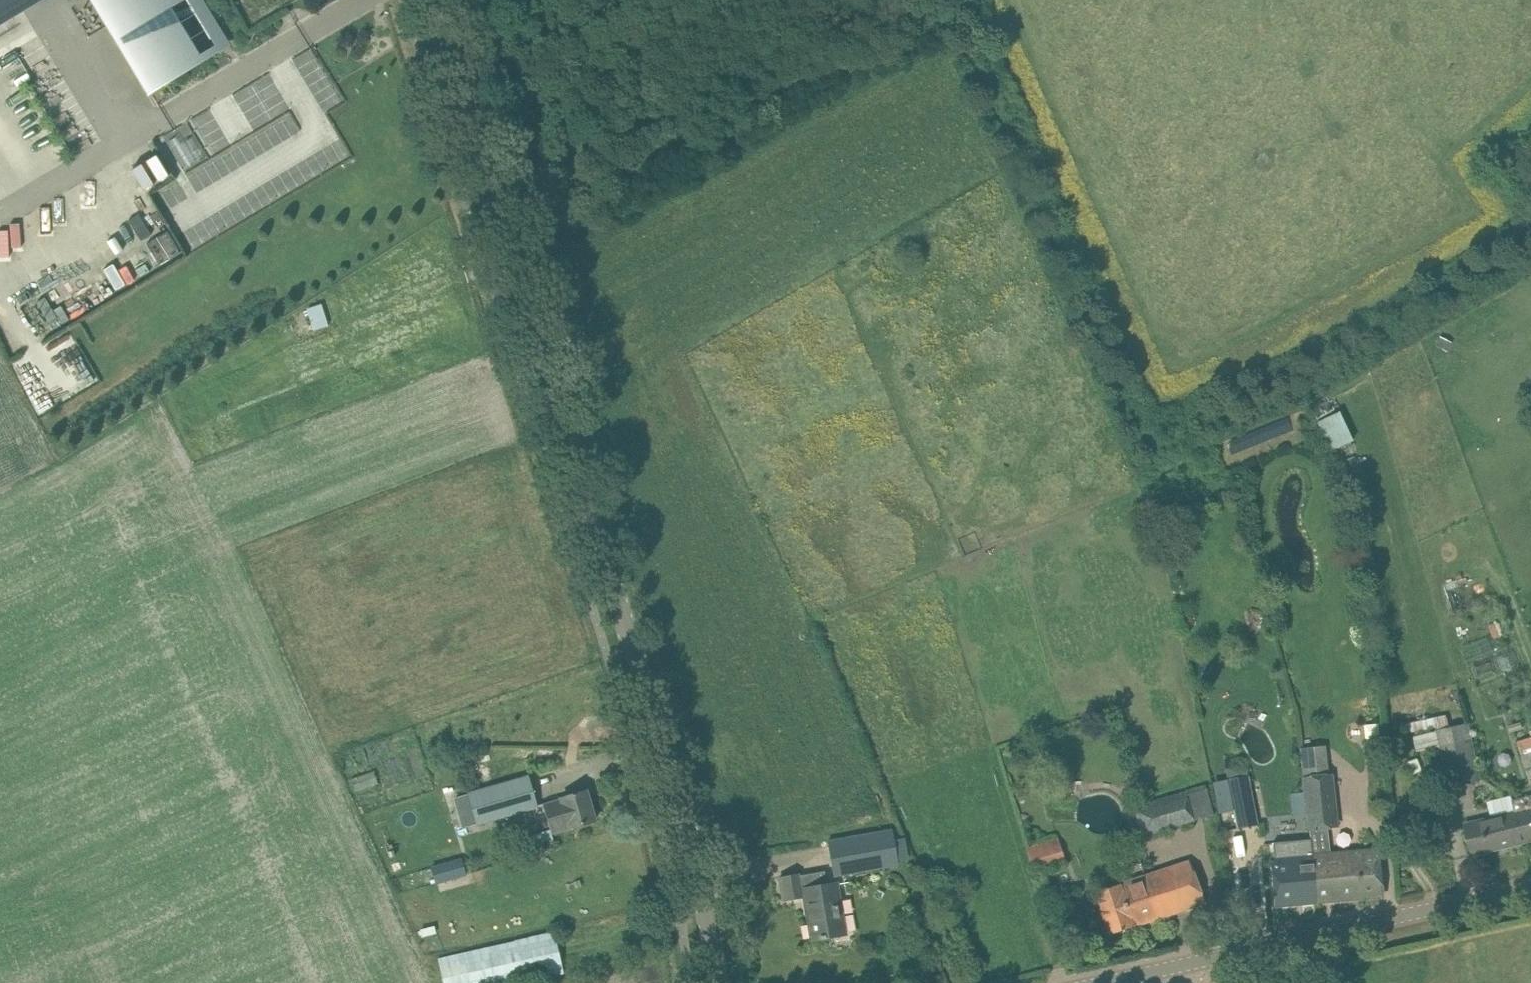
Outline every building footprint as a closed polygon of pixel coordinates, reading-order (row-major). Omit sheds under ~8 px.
[(31,2),(29,0),(0,0),(0,21),(31,2)] [(150,88),(200,57),(171,8),(184,0),(97,0),(150,88)] [(186,170),(197,190),(253,161),(243,141),(186,170)] [(131,219),(144,241),(165,228),(152,207),(131,219)] [(328,326),(321,304),(306,309),(313,331),(328,326)] [(1441,337),(1437,345),(1447,350),(1451,342),(1441,337)] [(1353,440),(1340,412),(1316,422),(1329,451),(1353,440)] [(1227,441),(1231,453),(1294,432),(1289,419),(1227,441)] [(1434,718),(1404,724),(1406,733),(1436,727),(1434,718)] [(1437,729),(1436,729),(1437,731),(1440,746),(1448,784),(1480,777),(1468,723),(1449,727),(1437,729)] [(1530,778),(1530,737),(1518,741),(1529,778),(1530,778)] [(1422,771),(1417,758),(1405,762),(1410,775),(1422,771)] [(1257,824),(1246,765),(1227,769),(1238,828),(1257,824)] [(1339,826),(1333,773),(1302,777),(1307,829),(1339,826)] [(527,776),(469,793),(474,809),(479,823),(536,806),(527,776)] [(556,832),(575,826),(595,820),(586,790),(561,798),(561,799),(547,802),(556,832)] [(1184,792),(1146,804),(1155,832),(1193,821),(1184,792)] [(1512,801),(1515,812),(1523,843),(1530,841),(1530,796),(1512,801)] [(1523,843),(1515,812),(1466,824),(1473,855),(1523,843)] [(888,826),(826,839),(833,874),(896,861),(888,826)] [(1312,855),(1272,858),(1276,905),(1316,901),(1382,896),(1380,876),(1378,849),(1330,853),(1327,827),(1309,829),(1312,855)] [(538,833),(530,835),(532,841),(540,839),(542,844),(554,841),(552,833),(551,829),(549,829),(538,833)] [(1065,857),(1058,838),(1026,848),(1033,867),(1065,857)] [(461,857),(431,865),(436,883),(466,875),(461,857)] [(1095,891),(1109,934),(1204,903),(1190,860),(1095,891)] [(845,931),(841,911),(835,882),(826,884),(823,869),(796,875),(796,874),(778,877),(783,900),(788,899),(788,898),(806,894),(811,920),(810,920),(813,939),(815,939),(814,937),(821,936),(821,938),(827,937),(826,934),(845,931)] [(437,959),(443,982),(512,982),(563,971),(554,932),(464,953),(437,959)]
